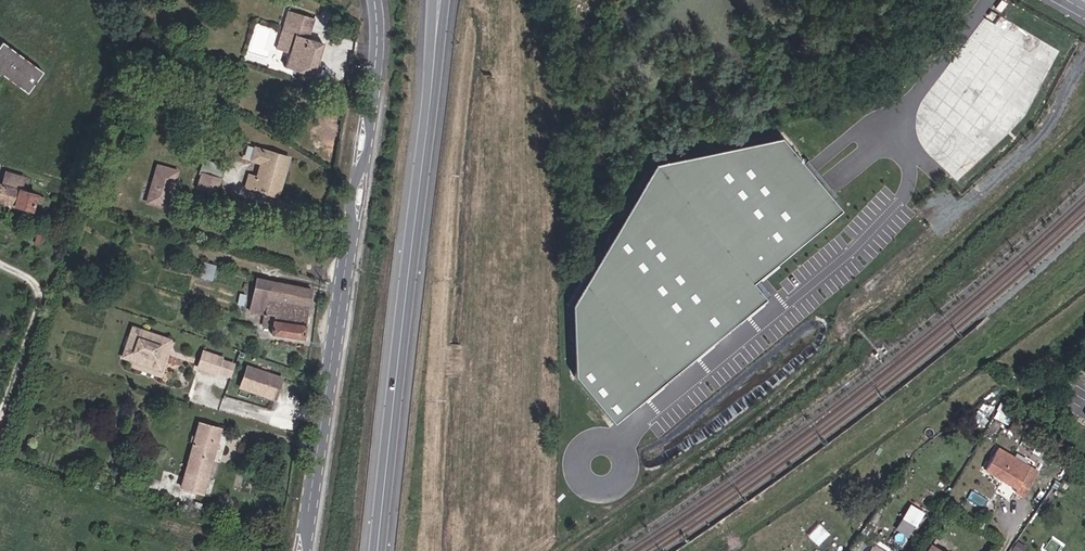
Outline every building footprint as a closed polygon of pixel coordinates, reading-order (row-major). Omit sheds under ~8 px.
[(313,18),(288,9),(287,12),(312,20),(313,18)] [(312,20),(287,12),(276,48),(288,52),(284,66),(311,75),(320,45),(306,40),(312,20)] [(0,45),(0,73),(27,93),(43,72),(2,42),(0,45)] [(576,377),(614,423),(765,300),(751,282),(840,210),(781,138),(655,165),(572,305),(576,377)] [(278,178),(282,179),(288,158),(254,148),(251,160),(261,163),(256,178),(248,175),(245,187),(273,195),(278,178)] [(197,188),(214,193),(218,180),(205,176),(210,161),(204,160),(200,175),(201,175),(197,188)] [(210,161),(205,176),(218,180),(222,165),(210,161)] [(167,207),(174,181),(177,171),(158,165),(148,201),(167,207)] [(23,207),(32,210),(35,201),(40,203),(42,197),(37,195),(38,194),(19,188),(22,177),(7,173),(4,183),(0,182),(0,200),(23,207)] [(277,196),(282,179),(278,178),(273,195),(277,196)] [(271,333),(302,338),(310,290),(256,279),(250,311),(264,314),(262,325),(272,327),(271,333)] [(162,353),(164,348),(166,349),(169,340),(133,327),(128,343),(147,349),(143,362),(159,368),(164,354),(162,353)] [(143,362),(147,349),(128,343),(123,355),(143,362)] [(215,373),(220,358),(203,352),(197,367),(215,373)] [(274,399),(281,379),(246,367),(239,387),(274,399)] [(207,478),(220,430),(198,424),(181,487),(197,492),(201,476),(207,478)] [(1028,467),(997,448),(985,469),(1001,479),(1003,477),(1007,479),(1006,482),(1016,488),(1014,491),(1022,496),(1032,479),(1024,475),(1028,467)] [(8,468),(9,462),(2,459),(0,465),(8,468)] [(909,536),(914,527),(903,520),(897,529),(909,536)]
